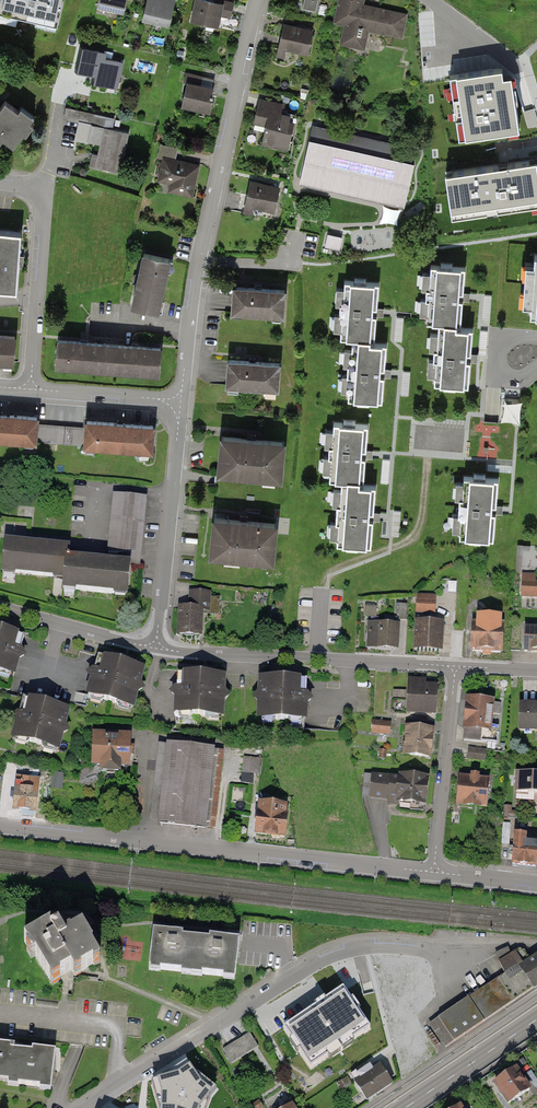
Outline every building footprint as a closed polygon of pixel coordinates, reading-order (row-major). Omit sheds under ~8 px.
[(64,0),(0,0),(0,11),(58,24),(64,0)] [(96,5),(123,11),(126,0),(97,0),(96,5)] [(141,22),(169,27),(175,0),(145,0),(141,22)] [(203,0),(196,0),(192,21),(218,26),(220,15),(233,18),(236,0),(207,0),(207,1),(203,0)] [(301,8),(316,11),(318,0),(303,0),(301,8)] [(333,23),(345,26),(341,43),(364,48),(368,31),(402,39),(408,13),(365,3),(366,0),(339,0),(333,23)] [(313,30),(284,24),(277,57),(283,58),(286,48),(308,53),(313,30)] [(106,52),(81,48),(77,72),(95,76),(93,86),(117,90),(123,62),(104,58),(106,52)] [(183,108),(209,113),(215,81),(189,76),(183,108)] [(449,132),(454,132),(452,92),(440,93),(441,118),(449,117),(449,132)] [(11,147),(29,125),(25,122),(30,116),(16,105),(14,108),(0,97),(0,138),(11,147)] [(288,151),(296,119),(283,116),(286,104),(261,99),(256,120),(255,123),(267,125),(262,145),(288,151)] [(129,134),(91,126),(88,143),(100,145),(97,157),(92,155),(89,168),(119,175),(129,134)] [(355,142),(322,136),(313,178),(346,185),(349,168),(390,176),(396,141),(357,133),(355,142)] [(195,198),(201,165),(176,160),(178,151),(162,148),(160,159),(164,160),(158,191),(195,198)] [(445,166),(450,211),(533,203),(532,187),(515,188),(514,176),(516,176),(515,166),(505,167),(504,161),(492,162),(492,161),(445,166)] [(275,212),(280,188),(249,181),(241,215),(251,217),(253,208),(275,212)] [(330,232),(327,245),(340,248),(344,236),(330,232)] [(21,235),(0,234),(0,291),(17,292),(21,235)] [(535,242),(529,306),(536,307),(536,242),(535,242)] [(159,312),(170,262),(140,255),(130,305),(159,312)] [(462,330),(467,270),(432,268),(427,323),(438,324),(433,386),(468,389),(472,330),(462,330)] [(375,344),(379,285),(344,282),(340,338),(350,339),(346,401),(380,403),(385,345),(375,344)] [(284,317),(285,292),(228,289),(227,314),(284,317)] [(15,339),(0,339),(0,360),(14,361),(15,339)] [(159,373),(161,349),(55,343),(54,367),(159,373)] [(278,391),(280,365),(223,360),(221,386),(278,391)] [(39,418),(0,416),(0,439),(38,441),(39,418)] [(152,450),(154,427),(87,424),(87,428),(48,425),(47,444),(152,450)] [(365,487),(369,427),(334,425),(330,480),(340,481),(336,543),(370,546),(375,488),(365,487)] [(279,479),(282,444),(218,438),(214,473),(279,479)] [(496,540),(499,480),(461,479),(459,538),(496,540)] [(140,569),(146,499),(112,496),(105,565),(67,562),(68,550),(4,544),(2,569),(64,575),(63,593),(127,599),(130,568),(140,569)] [(273,560),(275,524),(209,520),(206,556),(273,560)] [(522,581),(521,598),(536,599),(536,582),(522,581)] [(189,609),(178,608),(176,635),(201,636),(203,611),(214,612),(216,592),(191,590),(189,609)] [(435,598),(417,597),(417,614),(434,615),(435,598)] [(366,614),(379,615),(379,602),(367,602),(366,614)] [(400,603),(400,619),(409,619),(409,603),(400,603)] [(441,624),(414,623),(413,651),(441,652),(441,624)] [(398,625),(368,625),(368,650),(397,650),(398,625)] [(502,628),(470,627),(469,652),(501,653),(502,628)] [(523,630),(523,651),(536,652),(536,631),(523,630)] [(0,633),(0,673),(13,676),(23,639),(0,633)] [(133,709),(142,670),(96,659),(87,698),(133,709)] [(222,716),(223,676),(175,675),(174,714),(222,716)] [(306,681),(256,679),(255,720),(305,721),(306,681)] [(434,711),(435,688),(407,687),(407,710),(434,711)] [(58,749),(67,709),(21,698),(11,738),(58,749)] [(492,701),(466,699),(463,741),(479,742),(479,733),(489,733),(492,701)] [(518,707),(517,732),(536,732),(536,707),(518,707)] [(389,723),(372,722),(372,735),(389,735),(389,723)] [(433,729),(405,727),(403,757),(430,759),(433,729)] [(129,769),(130,737),(91,736),(90,768),(129,769)] [(213,751),(165,745),(154,825),(203,832),(213,751)] [(471,747),(469,757),(484,760),(486,750),(471,747)] [(254,779),(255,773),(263,773),(264,755),(245,755),(244,779),(254,779)] [(27,779),(16,778),(11,811),(36,815),(40,780),(49,782),(50,773),(28,770),(27,779)] [(54,787),(65,787),(65,771),(55,770),(54,787)] [(426,805),(428,780),(371,775),(369,800),(426,805)] [(515,776),(515,793),(536,794),(536,776),(515,776)] [(485,809),(488,780),(458,777),(455,806),(485,809)] [(285,838),(287,806),(258,804),(256,836),(285,838)] [(513,836),(511,866),(536,867),(536,851),(536,845),(524,844),(524,837),(513,836)] [(93,947),(83,930),(72,936),(73,939),(66,943),(55,925),(26,942),(31,950),(29,952),(33,958),(37,956),(54,984),(61,980),(59,977),(72,970),(75,975),(93,965),(94,967),(101,963),(92,948),(93,947)] [(183,937),(155,934),(151,974),(236,982),(240,942),(211,940),(211,944),(182,941),(183,937)] [(445,1048),(536,988),(536,955),(528,961),(519,947),(513,951),(509,946),(493,956),(505,975),(430,1025),(445,1048)] [(316,1007),(283,1029),(291,1041),(299,1036),(306,1046),(299,1051),(311,1069),(328,1057),(324,1051),(348,1034),(353,1041),(370,1029),(358,1011),(351,1016),(344,1005),(351,1001),(343,989),(326,1001),(331,1008),(321,1015),(316,1007)] [(258,1047),(249,1033),(223,1050),(232,1063),(258,1047)] [(3,1083),(3,1088),(13,1089),(13,1086),(35,1088),(34,1091),(46,1092),(49,1052),(27,1050),(27,1055),(6,1053),(6,1048),(0,1047),(0,1083),(3,1083)] [(183,1063),(160,1079),(161,1082),(153,1085),(159,1107),(206,1107),(211,1095),(208,1094),(213,1087),(183,1063)] [(392,1083),(380,1066),(373,1071),(370,1066),(359,1073),(357,1071),(350,1076),(366,1100),(392,1083)] [(530,1091),(516,1070),(491,1086),(505,1107),(530,1091)] [(352,1084),(347,1077),(337,1083),(341,1091),(352,1084)]
